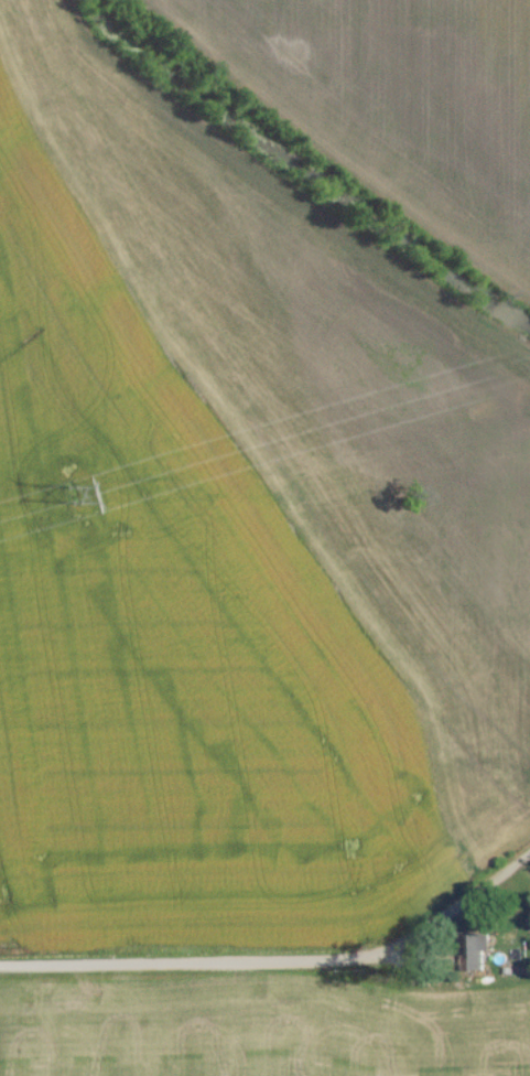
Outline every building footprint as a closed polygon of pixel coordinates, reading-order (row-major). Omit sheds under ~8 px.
[(473,938),(473,976),(487,976),(487,938),(473,938)]
